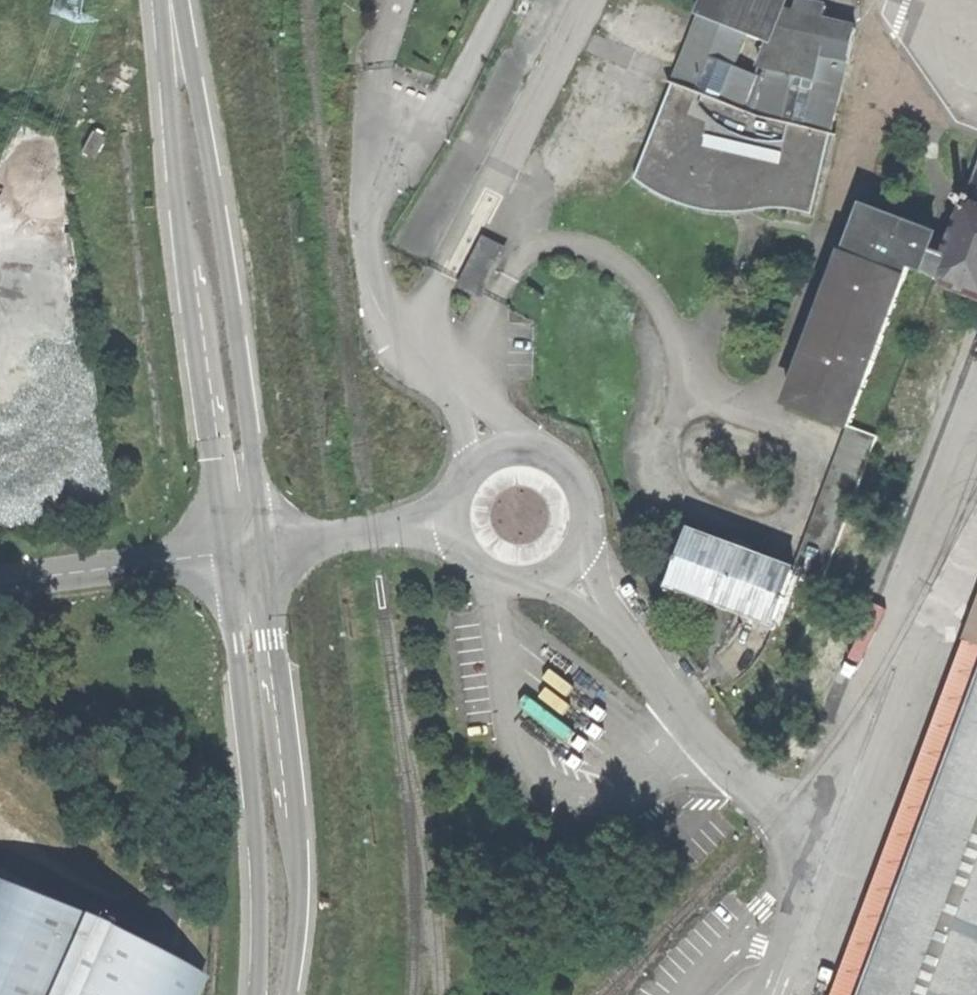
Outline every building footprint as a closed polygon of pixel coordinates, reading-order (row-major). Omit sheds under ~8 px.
[(635,181),(653,194),(663,200),(678,206),(692,210),(709,214),(729,215),(735,208),(742,204),(753,209),(766,211),(775,211),(793,213),(812,217),(855,29),(823,22),(827,8),(797,1),(795,14),(783,13),(788,0),(706,0),(635,181)] [(976,299),(976,173),(947,254),(938,278),(935,284),(976,299)] [(748,214),(766,211),(753,209),(742,204),(735,208),(729,215),(748,214)] [(912,268),(938,278),(947,254),(939,251),(943,240),(866,209),(791,403),(852,426),(912,268)] [(494,259),(487,256),(480,269),(475,267),(467,282),(479,288),(494,259)] [(879,437),(852,426),(797,572),(824,582),(879,437)] [(778,625),(797,572),(761,558),(764,552),(756,549),(754,555),(744,551),(736,548),(738,543),(732,541),(729,546),(693,533),(673,584),(778,625)] [(864,994),(976,994),(976,691),(864,994)] [(204,980),(0,886),(0,994),(197,994),(204,980)]
